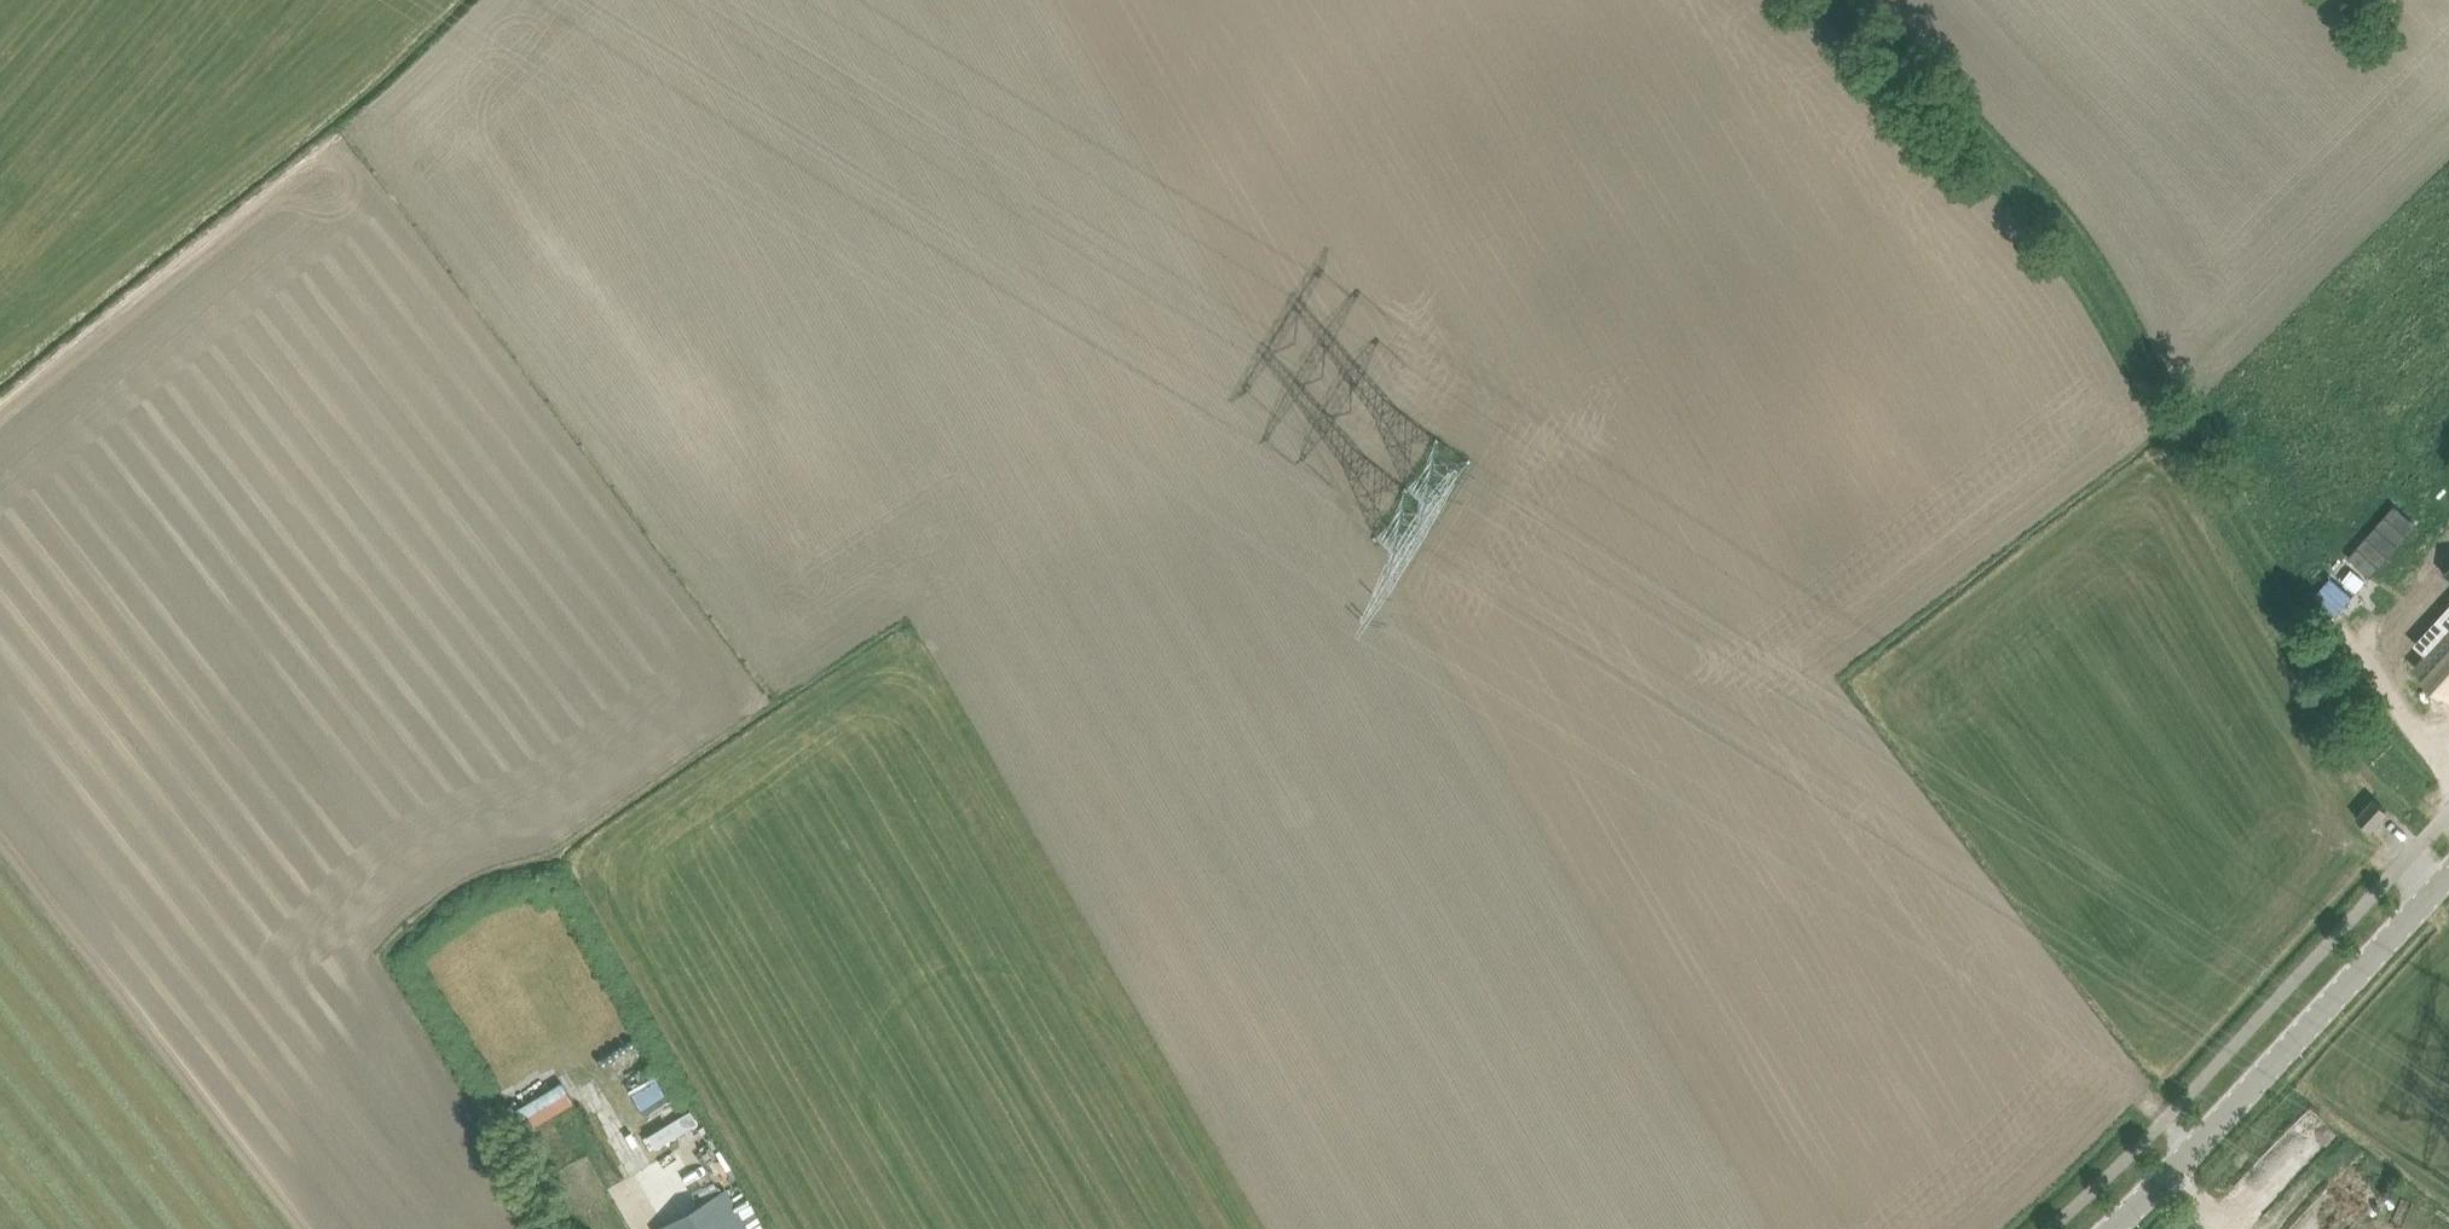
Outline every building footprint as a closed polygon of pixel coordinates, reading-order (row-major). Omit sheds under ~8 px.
[(2393,503),(2312,592),(2334,612),(2415,522),(2393,503)] [(2440,625),(2448,633),(2448,616),(2440,625)] [(2419,666),(2448,693),(2448,634),(2419,666)] [(2373,799),(2356,817),(2369,829),(2386,811),(2373,799)] [(702,1201),(712,1195),(705,1183),(693,1162),(683,1168),(695,1189),(702,1201)] [(712,1195),(702,1201),(662,1224),(654,1228),(749,1228),(725,1188),(724,1189),(712,1195)] [(650,1228),(654,1228),(662,1224),(645,1194),(634,1200),(650,1228)]
